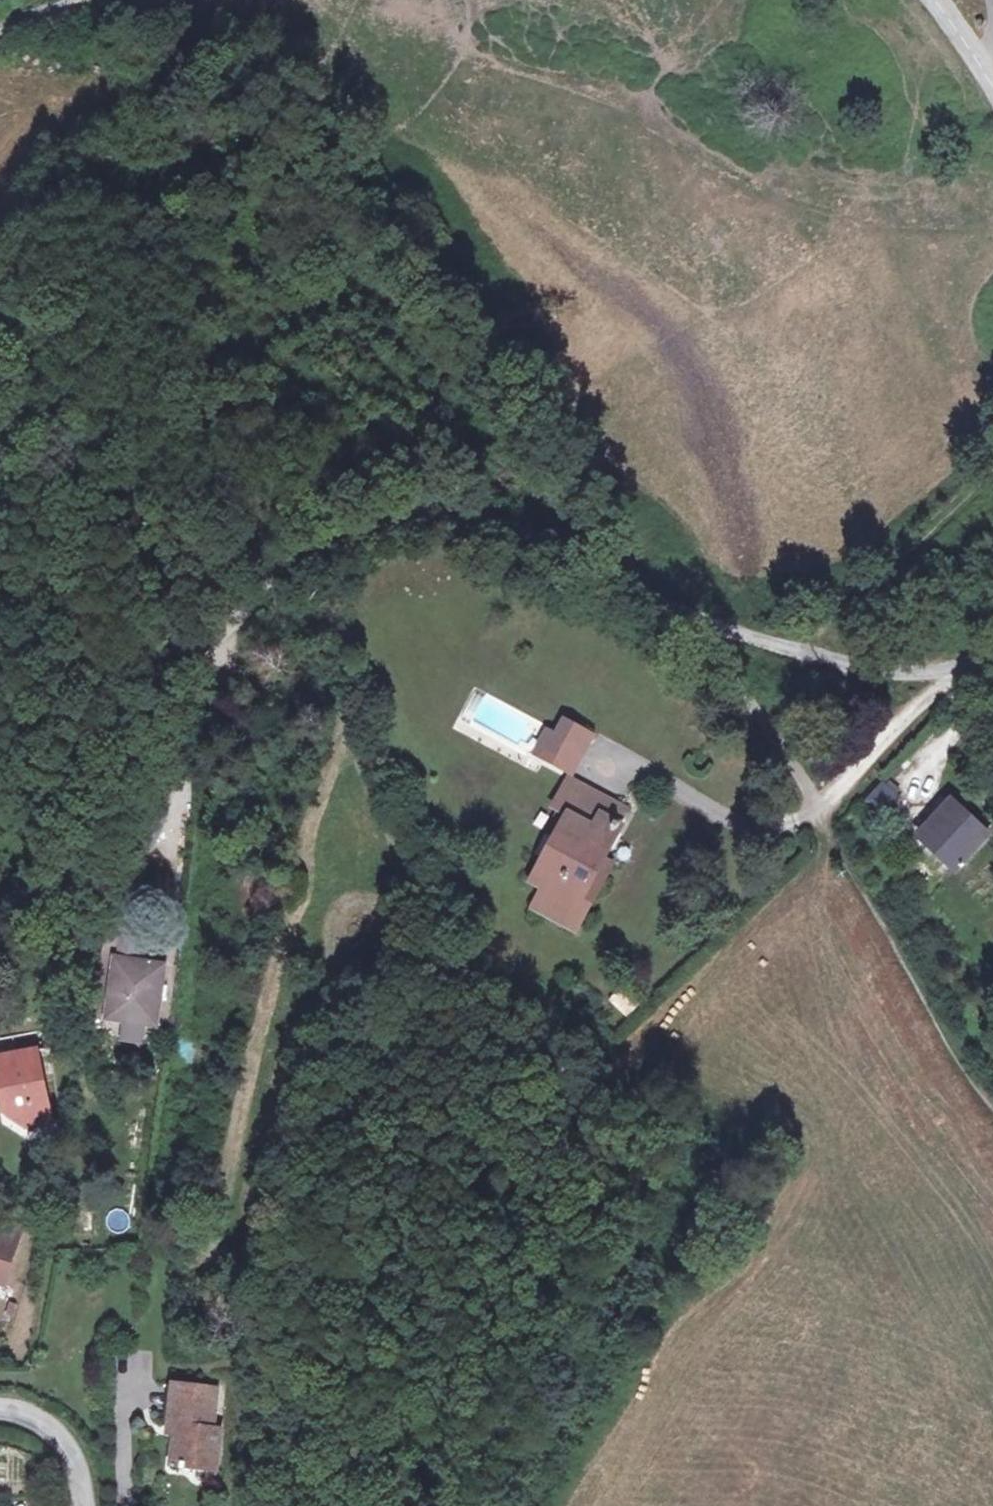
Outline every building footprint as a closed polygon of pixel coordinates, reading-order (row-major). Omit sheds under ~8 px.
[(536,752),(545,757),(558,733),(548,728),(536,752)] [(558,733),(545,757),(571,770),(584,747),(558,733)] [(541,885),(531,903),(571,926),(601,875),(594,870),(617,834),(612,830),(627,806),(567,776),(550,807),(558,811),(567,816),(556,834),(531,879),(541,885)] [(885,814),(898,791),(879,781),(867,804),(885,814)] [(955,860),(986,822),(947,786),(933,802),(940,807),(921,831),(955,860)] [(548,829),(556,834),(567,816),(558,811),(548,829)] [(147,934),(134,931),(127,958),(140,961),(147,934)] [(161,1028),(171,966),(140,961),(127,958),(124,958),(112,1020),(130,1023),(149,1026),(161,1028)] [(149,1026),(130,1023),(127,1040),(147,1044),(149,1026)] [(176,1065),(191,1068),(196,1042),(181,1039),(176,1065)] [(61,1131),(46,1058),(3,1066),(10,1099),(15,1099),(20,1123),(36,1136),(61,1131)] [(20,1250),(25,1235),(0,1226),(0,1243),(20,1250)] [(5,1293),(20,1250),(0,1243),(0,1292),(5,1293)] [(212,1427),(217,1388),(175,1385),(170,1424),(178,1425),(173,1465),(214,1470),(219,1428),(212,1427)]
